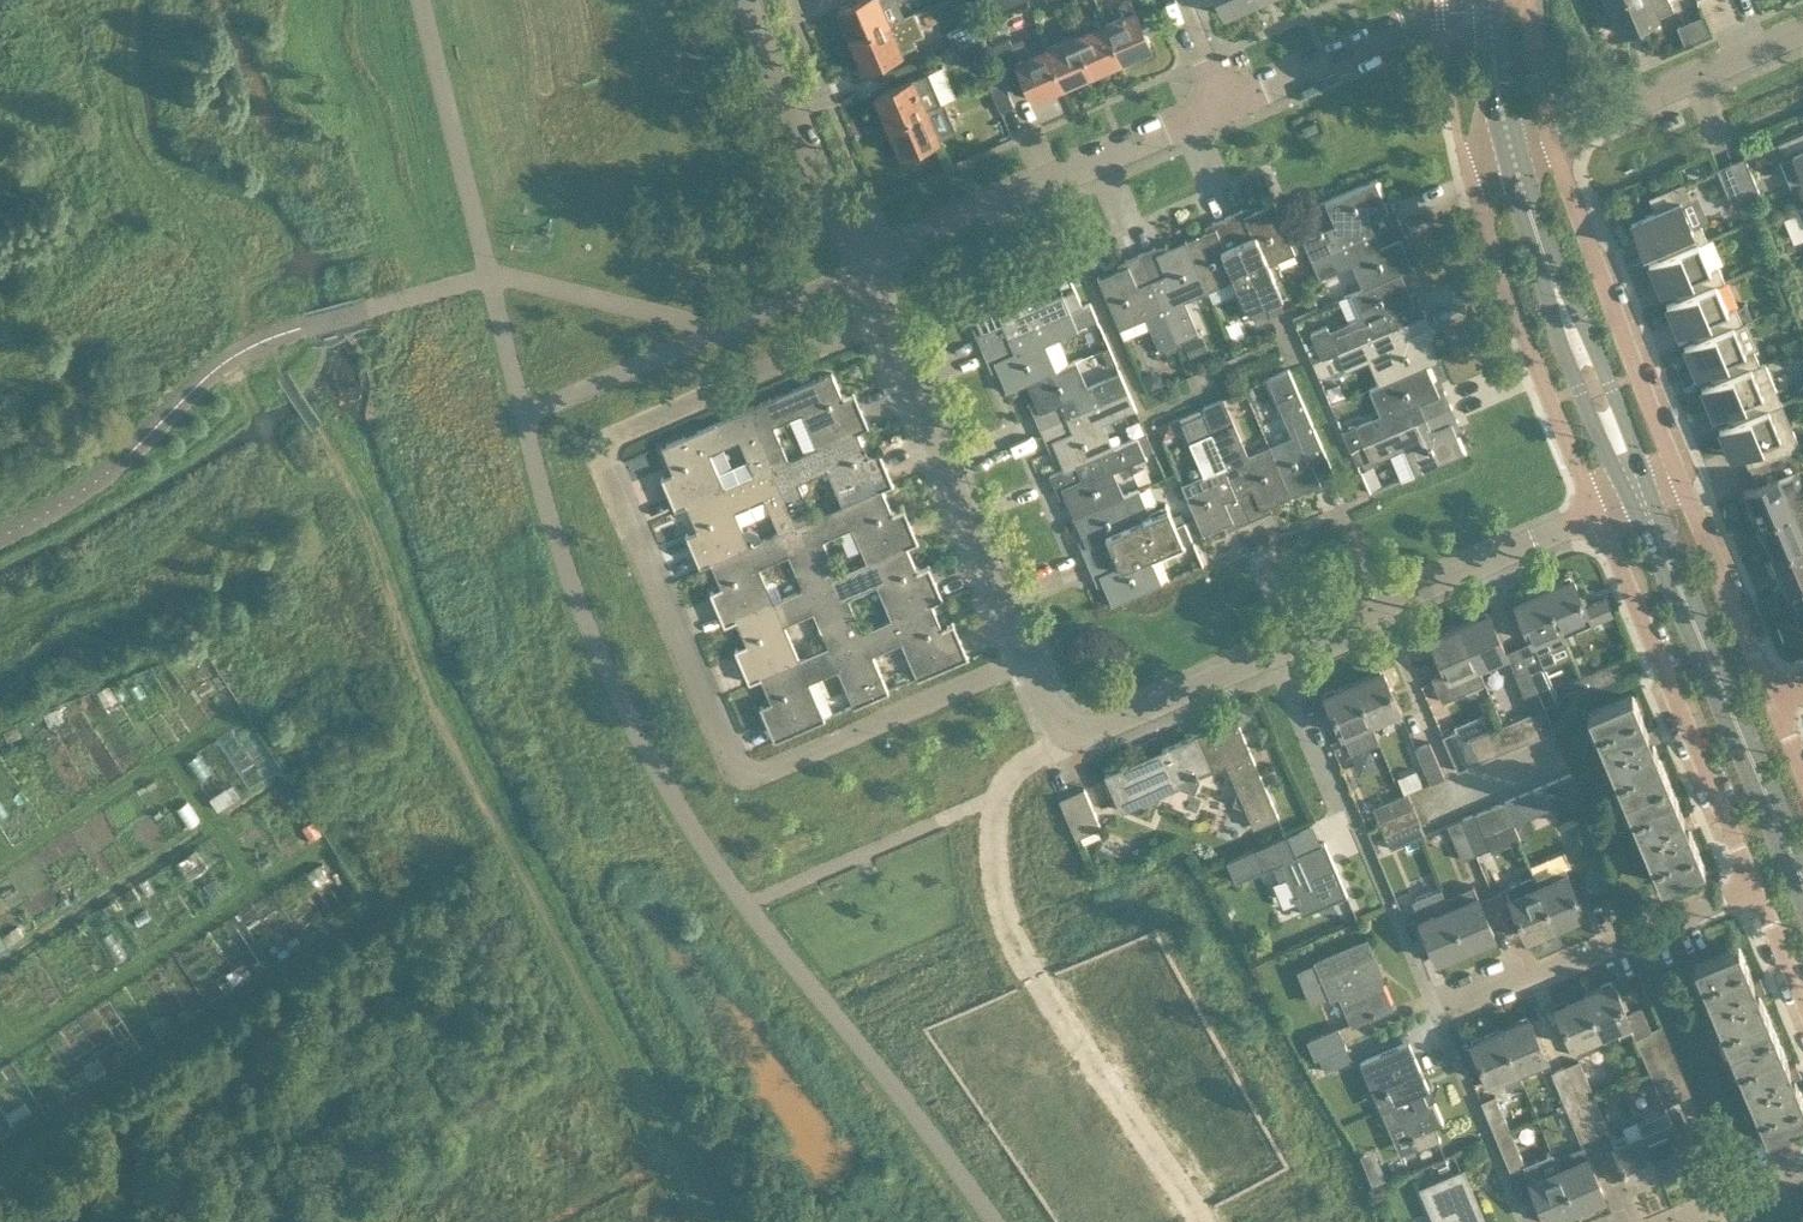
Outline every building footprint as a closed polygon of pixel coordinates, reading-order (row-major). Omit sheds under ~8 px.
[(904,14),(898,0),(855,0),(839,7),(852,36),(904,14)] [(1019,0),(984,0),(990,12),(1019,0)] [(1105,21),(1121,59),(1151,46),(1132,0),(1124,0),(1117,3),(1121,14),(1105,21)] [(1223,15),(1256,0),(1216,0),(1223,15)] [(1672,0),(1610,0),(1609,0),(1622,31),(1675,8),(1672,0)] [(917,42),(915,37),(924,32),(914,11),(905,15),(904,14),(852,36),(865,67),(902,51),(901,49),(917,42)] [(1688,41),(1715,33),(1709,13),(1682,21),(1688,41)] [(948,29),(954,44),(982,31),(977,18),(948,29)] [(1091,18),(1072,26),(1075,34),(1092,72),(1121,59),(1105,21),(1095,26),(1091,18)] [(988,44),(982,31),(954,44),(959,56),(988,44)] [(1092,72),(1075,34),(1047,46),(1063,84),(1092,72)] [(1063,84),(1047,46),(1029,54),(1022,38),(1011,43),(1008,38),(993,44),(1014,91),(1028,85),(1033,97),(1063,84)] [(941,100),(942,100),(955,94),(942,65),(876,93),(889,122),(941,100)] [(1001,74),(987,80),(1001,111),(1014,105),(1001,74)] [(955,130),(942,100),(941,100),(889,122),(902,154),(939,138),(939,137),(955,130)] [(1779,140),(1786,156),(1793,153),(1802,178),(1802,130),(1779,140)] [(1732,160),(1731,161),(1746,196),(1760,190),(1747,160),(1746,161),(1747,163),(1735,168),(1732,160)] [(1746,196),(1731,161),(1730,161),(1734,168),(1722,173),(1721,172),(1720,172),(1732,202),(1746,196)] [(1335,225),(1302,239),(1311,258),(1400,219),(1393,204),(1381,209),(1378,203),(1383,201),(1374,180),(1378,179),(1377,177),(1324,200),(1335,225)] [(1632,220),(1641,242),(1644,248),(1659,241),(1665,255),(1699,241),(1707,238),(1701,222),(1692,226),(1682,200),(1690,197),(1683,181),(1655,193),(1661,207),(1632,220)] [(1242,208),(1227,215),(1265,302),(1283,294),(1267,259),(1293,248),(1281,219),(1274,203),(1272,200),(1271,201),(1273,204),(1252,213),(1254,218),(1248,220),(1242,208)] [(1208,232),(1187,241),(1206,284),(1232,273),(1248,310),(1265,302),(1227,215),(1211,222),(1217,234),(1211,237),(1208,232)] [(1400,219),(1311,258),(1318,275),(1351,261),(1363,289),(1400,273),(1406,270),(1416,265),(1415,263),(1411,265),(1402,244),(1397,246),(1394,240),(1406,235),(1400,219)] [(1155,246),(1140,253),(1177,339),(1197,331),(1181,295),(1206,284),(1187,241),(1165,251),(1167,256),(1161,258),(1155,246)] [(1725,280),(1718,264),(1710,267),(1699,241),(1665,255),(1649,261),(1658,284),(1661,290),(1677,283),(1682,296),(1683,297),(1716,283),(1717,283),(1725,280)] [(1098,276),(1097,276),(1123,337),(1152,325),(1161,346),(1177,339),(1140,253),(1124,259),(1129,272),(1123,274),(1121,269),(1099,279),(1098,276)] [(991,263),(976,270),(979,278),(994,271),(991,263)] [(1326,324),(1311,331),(1322,357),(1326,355),(1424,311),(1418,298),(1407,303),(1404,296),(1409,294),(1400,273),(1363,289),(1355,292),(1365,314),(1329,330),(1326,324)] [(1002,288),(967,303),(967,304),(970,303),(980,325),(985,323),(988,329),(976,334),(982,349),(1070,310),(1082,305),(1075,289),(1026,310),(1014,283),(1002,288)] [(1746,301),(1736,305),(1727,309),(1717,283),(1716,283),(1683,297),(1682,296),(1667,303),(1676,325),(1678,331),(1694,325),(1700,338),(1700,339),(1734,324),(1734,325),(1743,322),(1753,317),(1746,301)] [(1078,327),(1077,327),(1098,318),(1090,302),(1082,305),(1070,310),(982,349),(989,364),(995,361),(1008,391),(1024,384),(1052,370),(1068,363),(1057,336),(1078,327)] [(1439,357),(1436,358),(1424,331),(1432,328),(1424,311),(1326,355),(1322,357),(1312,361),(1319,377),(1345,366),(1346,369),(1382,353),(1393,379),(1425,366),(1440,359),(1439,357)] [(1745,351),(1734,325),(1734,324),(1700,339),(1700,338),(1684,345),(1696,373),(1712,366),(1717,379),(1718,380),(1752,366),(1752,367),(1760,363),(1753,347),(1745,351)] [(1117,362),(1109,345),(1101,349),(1109,366),(1117,362)] [(1052,370),(1024,384),(1033,404),(1038,402),(1041,408),(1029,413),(1035,428),(1127,388),(1120,371),(1083,386),(1072,361),(1068,363),(1052,370)] [(1782,402),(1776,387),(1765,361),(1760,363),(1752,367),(1752,366),(1718,380),(1717,379),(1702,386),(1711,408),(1714,414),(1729,408),(1735,421),(1735,422),(1782,402)] [(1381,414),(1342,431),(1350,448),(1451,405),(1444,390),(1432,395),(1430,389),(1435,387),(1425,366),(1393,379),(1404,404),(1381,414)] [(1337,482),(1300,393),(1297,388),(1289,369),(1269,378),(1294,437),(1271,447),(1291,494),(1319,482),(1322,489),(1337,482)] [(832,373),(827,375),(827,374),(777,396),(777,397),(748,410),(773,468),(858,431),(858,432),(869,427),(862,409),(861,410),(859,406),(849,410),(832,373)] [(1127,388),(1035,428),(1042,444),(1054,439),(1057,445),(1052,447),(1061,469),(1110,447),(1099,421),(1135,406),(1127,388)] [(1291,494),(1271,447),(1249,457),(1223,397),(1203,406),(1206,412),(1204,412),(1250,519),(1264,513),(1261,506),(1291,494)] [(1800,444),(1782,402),(1735,422),(1735,421),(1719,428),(1731,456),(1747,449),(1753,463),(1748,465),(1748,466),(1769,457),(1800,444)] [(1451,405),(1350,448),(1357,463),(1369,458),(1370,460),(1390,451),(1402,479),(1466,451),(1465,449),(1462,450),(1454,430),(1449,432),(1446,426),(1458,421),(1451,405)] [(669,493),(668,493),(676,511),(687,506),(687,505),(773,468),(748,410),(717,423),(716,422),(667,443),(667,444),(662,447),(678,484),(667,489),(669,493)] [(1250,519),(1204,412),(1182,422),(1205,476),(1183,486),(1202,532),(1231,519),(1234,526),(1242,523),(1250,519)] [(894,484),(887,467),(886,467),(884,463),(873,468),(858,432),(858,431),(773,468),(798,525),(883,489),(894,484)] [(1061,469),(1050,473),(1057,490),(1069,484),(1071,491),(1067,493),(1076,515),(1124,494),(1112,467),(1144,453),(1144,452),(1141,445),(1137,435),(1110,447),(1061,469)] [(1796,446),(1800,444),(1769,457),(1776,474),(1744,488),(1759,522),(1792,507),(1802,502),(1802,491),(1799,481),(1802,479),(1798,469),(1802,467),(1802,461),(1796,446)] [(711,495),(687,505),(687,506),(703,541),(692,546),(694,550),(693,550),(700,568),(712,563),(762,541),(758,531),(748,527),(744,528),(736,510),(765,497),(780,533),(798,525),(773,468),(711,495)] [(1124,494),(1076,515),(1086,537),(1091,535),(1093,541),(1081,546),(1088,561),(1175,523),(1172,515),(1170,511),(1168,507),(1151,514),(1140,488),(1124,494)] [(919,541),(911,524),(910,524),(909,520),(898,525),(883,489),(798,525),(822,583),(907,546),(907,547),(919,541)] [(1792,507),(1759,522),(1772,555),(1802,541),(1802,502),(1792,507)] [(1175,523),(1088,561),(1095,577),(1103,573),(1106,580),(1105,580),(1114,603),(1163,583),(1170,580),(1160,556),(1184,546),(1182,542),(1192,538),(1184,520),(1175,523)] [(719,607),(718,608),(725,625),(737,620),(822,583),(798,525),(780,533),(762,541),(712,563),(727,599),(717,603),(719,607)] [(1772,555),(1786,588),(1802,580),(1802,541),(1772,555)] [(944,599),(936,581),(935,582),(933,578),(923,582),(907,547),(907,546),(822,583),(847,640),(932,603),(932,604),(944,599)] [(1572,575),(1543,588),(1561,628),(1562,627),(1576,621),(1578,627),(1592,621),(1611,612),(1604,596),(1585,605),(1572,575)] [(1786,588),(1801,622),(1802,621),(1802,580),(1786,588)] [(744,665),(743,665),(750,683),(762,678),(761,677),(847,640),(822,583),(737,620),(752,656),(742,661),(744,665)] [(1561,628),(1543,588),(1515,600),(1535,646),(1548,641),(1551,648),(1568,641),(1562,627),(1561,628)] [(948,639),(932,604),(932,603),(847,640),(873,698),(889,691),(873,654),(902,641),(918,679),(968,657),(968,656),(961,638),(960,639),(958,635),(948,639)] [(1489,611),(1460,623),(1480,670),(1508,657),(1503,643),(1489,611)] [(1477,663),(1460,623),(1431,636),(1445,667),(1430,673),(1441,699),(1484,681),(1477,663)] [(855,706),(873,698),(847,640),(761,677),(762,678),(777,713),(767,718),(768,722),(767,722),(775,740),(776,740),(826,719),(809,682),(839,669),(855,706)] [(1607,664),(1574,678),(1580,692),(1614,677),(1607,664)] [(1545,666),(1530,672),(1537,688),(1545,707),(1560,701),(1545,666)] [(1383,668),(1354,681),(1372,723),(1387,717),(1388,721),(1402,715),(1383,668)] [(1517,678),(1516,678),(1523,694),(1537,688),(1530,672),(1517,678)] [(1378,739),(1372,723),(1354,681),(1325,693),(1350,752),(1378,739)] [(1660,738),(1654,724),(1648,727),(1632,691),(1588,710),(1587,710),(1595,728),(1623,795),(1668,776),(1656,747),(1654,741),(1660,738)] [(1555,729),(1545,707),(1531,713),(1541,735),(1555,729)] [(1541,735),(1531,713),(1531,712),(1517,718),(1527,741),(1541,735)] [(1105,772),(1108,778),(1120,805),(1121,809),(1143,799),(1139,791),(1174,776),(1178,784),(1194,788),(1197,777),(1196,774),(1198,773),(1196,768),(1224,756),(1237,786),(1231,799),(1245,805),(1254,826),(1279,815),(1236,717),(1195,734),(1195,733),(1105,772)] [(1527,741),(1517,718),(1503,724),(1513,747),(1527,741)] [(1513,747),(1503,724),(1489,730),(1499,753),(1513,747)] [(1471,765),(1462,741),(1457,730),(1442,736),(1458,770),(1471,765)] [(1499,753),(1489,730),(1475,735),(1485,759),(1499,753)] [(1485,759),(1475,735),(1462,741),(1471,765),(1485,759)] [(1430,782),(1445,776),(1429,742),(1415,748),(1430,782)] [(1572,771),(1558,777),(1573,812),(1587,806),(1572,771)] [(1705,862),(1692,831),(1689,825),(1696,822),(1690,808),(1683,811),(1668,776),(1623,795),(1648,854),(1659,881),(1705,862)] [(1573,812),(1558,777),(1544,783),(1553,806),(1558,818),(1573,812)] [(1553,806),(1544,783),(1530,789),(1540,812),(1553,806)] [(1085,787),(1060,798),(1077,837),(1102,826),(1085,787)] [(1540,812),(1530,789),(1516,795),(1526,818),(1540,812)] [(1379,821),(1414,806),(1409,792),(1374,807),(1379,821)] [(1526,818),(1516,795),(1503,801),(1512,824),(1526,818)] [(1512,824),(1503,801),(1489,807),(1499,830),(1512,824)] [(1385,835),(1420,820),(1414,806),(1379,821),(1385,835)] [(1499,830),(1489,807),(1475,812),(1485,835),(1499,830)] [(1485,835),(1475,812),(1461,818),(1476,853),(1490,847),(1485,835)] [(1476,853),(1461,818),(1447,824),(1462,859),(1476,853)] [(1426,833),(1420,820),(1385,835),(1391,848),(1426,833)] [(1290,832),(1227,859),(1235,880),(1273,864),(1279,878),(1288,875),(1296,894),(1294,895),(1296,900),(1298,899),(1303,910),(1301,911),(1302,913),(1347,893),(1324,839),(1298,851),(1290,832)] [(1529,864),(1538,884),(1556,924),(1584,911),(1564,866),(1569,864),(1569,865),(1571,864),(1564,849),(1529,864)] [(1538,884),(1533,872),(1505,885),(1527,936),(1556,924),(1538,884)] [(1474,884),(1445,896),(1466,946),(1495,933),(1474,884)] [(1441,886),(1412,899),(1437,958),(1466,946),(1445,896),(1441,886)] [(1318,962),(1298,970),(1312,1003),(1339,991),(1352,1022),(1392,1006),(1376,966),(1379,965),(1367,938),(1317,960),(1318,962)] [(1705,991),(1729,1047),(1773,1028),(1761,999),(1758,993),(1765,990),(1759,976),(1753,979),(1737,942),(1692,961),(1705,991)] [(1626,1012),(1612,980),(1584,992),(1600,1032),(1616,1025),(1618,1032),(1631,1026),(1632,1026),(1626,1012)] [(1584,992),(1555,1004),(1576,1054),(1605,1042),(1600,1032),(1584,992)] [(1663,1064),(1649,1030),(1650,1029),(1641,1006),(1626,1012),(1632,1026),(1631,1026),(1649,1070),(1663,1064)] [(1529,1016),(1500,1028),(1519,1074),(1548,1062),(1529,1016)] [(1650,1029),(1649,1030),(1663,1064),(1677,1058),(1663,1024),(1650,1029)] [(1307,1039),(1314,1056),(1319,1055),(1347,1043),(1339,1025),(1307,1039)] [(1500,1028),(1471,1040),(1491,1086),(1505,1080),(1508,1087),(1522,1081),(1519,1074),(1500,1028)] [(1773,1028),(1729,1047),(1750,1096),(1765,1133),(1802,1117),(1802,1097),(1797,1083),(1795,1078),(1801,1075),(1795,1061),(1788,1064),(1773,1028)] [(1360,1060),(1373,1092),(1385,1087),(1392,1104),(1380,1109),(1387,1125),(1405,1118),(1412,1134),(1410,1135),(1415,1148),(1419,1146),(1427,1142),(1441,1137),(1435,1123),(1444,1120),(1434,1097),(1429,1099),(1424,1089),(1430,1087),(1410,1039),(1360,1060)] [(1353,1058),(1347,1043),(1319,1055),(1325,1070),(1353,1058)] [(1692,1093),(1677,1058),(1663,1064),(1678,1099),(1692,1093)] [(1579,1059),(1565,1065),(1580,1099),(1594,1093),(1579,1059)] [(1678,1099),(1663,1064),(1649,1070),(1664,1105),(1678,1099)] [(1580,1099),(1565,1065),(1551,1071),(1566,1105),(1580,1099)] [(1609,1128),(1594,1093),(1580,1099),(1595,1134),(1609,1128)] [(1482,1100),(1497,1135),(1511,1129),(1496,1094),(1482,1100)] [(1595,1134),(1580,1099),(1566,1105),(1581,1140),(1595,1134)] [(1065,1100),(1017,1133),(1030,1151),(1038,1146),(1057,1175),(1098,1147),(1065,1100)] [(1668,1113),(1639,1125),(1642,1131),(1659,1172),(1688,1160),(1668,1113)] [(1525,1164),(1511,1129),(1497,1135),(1511,1170),(1525,1164)] [(1659,1172),(1642,1131),(1627,1138),(1624,1131),(1611,1137),(1630,1184),(1659,1172)] [(1583,1144),(1554,1157),(1559,1167),(1576,1207),(1605,1195),(1583,1144)] [(1576,1207),(1559,1167),(1544,1174),(1541,1167),(1527,1173),(1547,1220),(1576,1207)] [(1423,1186),(1438,1221),(1486,1221),(1464,1169),(1423,1186)]
